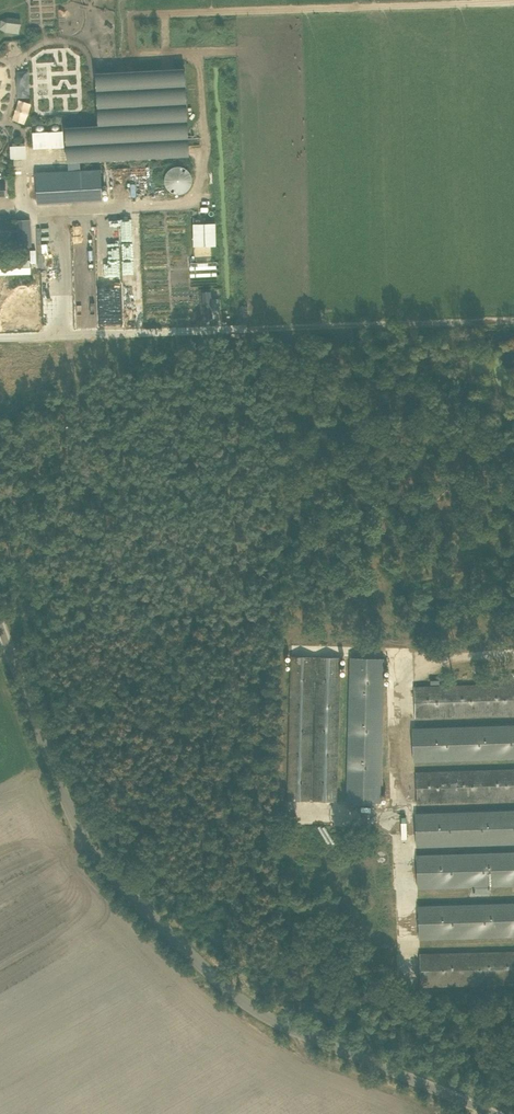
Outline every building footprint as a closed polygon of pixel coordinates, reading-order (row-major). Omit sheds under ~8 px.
[(2,16),(1,31),(22,33),(23,19),(2,16)] [(99,121),(66,123),(68,158),(189,152),(184,64),(96,68),(99,121)] [(66,147),(66,130),(35,131),(35,148),(66,147)] [(29,144),(13,144),(13,159),(29,158),(29,144)] [(164,179),(182,195),(197,178),(178,162),(164,179)] [(155,167),(145,167),(145,179),(155,179),(155,167)] [(36,173),(38,204),(103,201),(101,169),(36,173)] [(29,247),(28,219),(17,220),(18,247),(29,247)] [(195,224),(195,246),(216,245),(215,223),(195,224)] [(31,273),(30,260),(0,261),(0,274),(31,273)] [(203,280),(204,286),(218,284),(217,278),(203,280)] [(351,653),(347,802),(381,803),(385,654),(351,653)] [(287,801),(337,802),(341,658),(291,657),(287,801)] [(414,687),(415,717),(513,714),(513,683),(414,687)] [(414,728),(415,762),(513,759),(513,725),(414,728)] [(417,803),(513,800),(513,769),(416,772),(417,803)] [(417,813),(418,847),(513,844),(513,810),(417,813)] [(418,855),(419,889),(513,886),(513,852),(418,855)] [(418,904),(419,938),(513,936),(513,902),(418,904)] [(513,984),(513,952),(420,954),(421,986),(513,984)]
